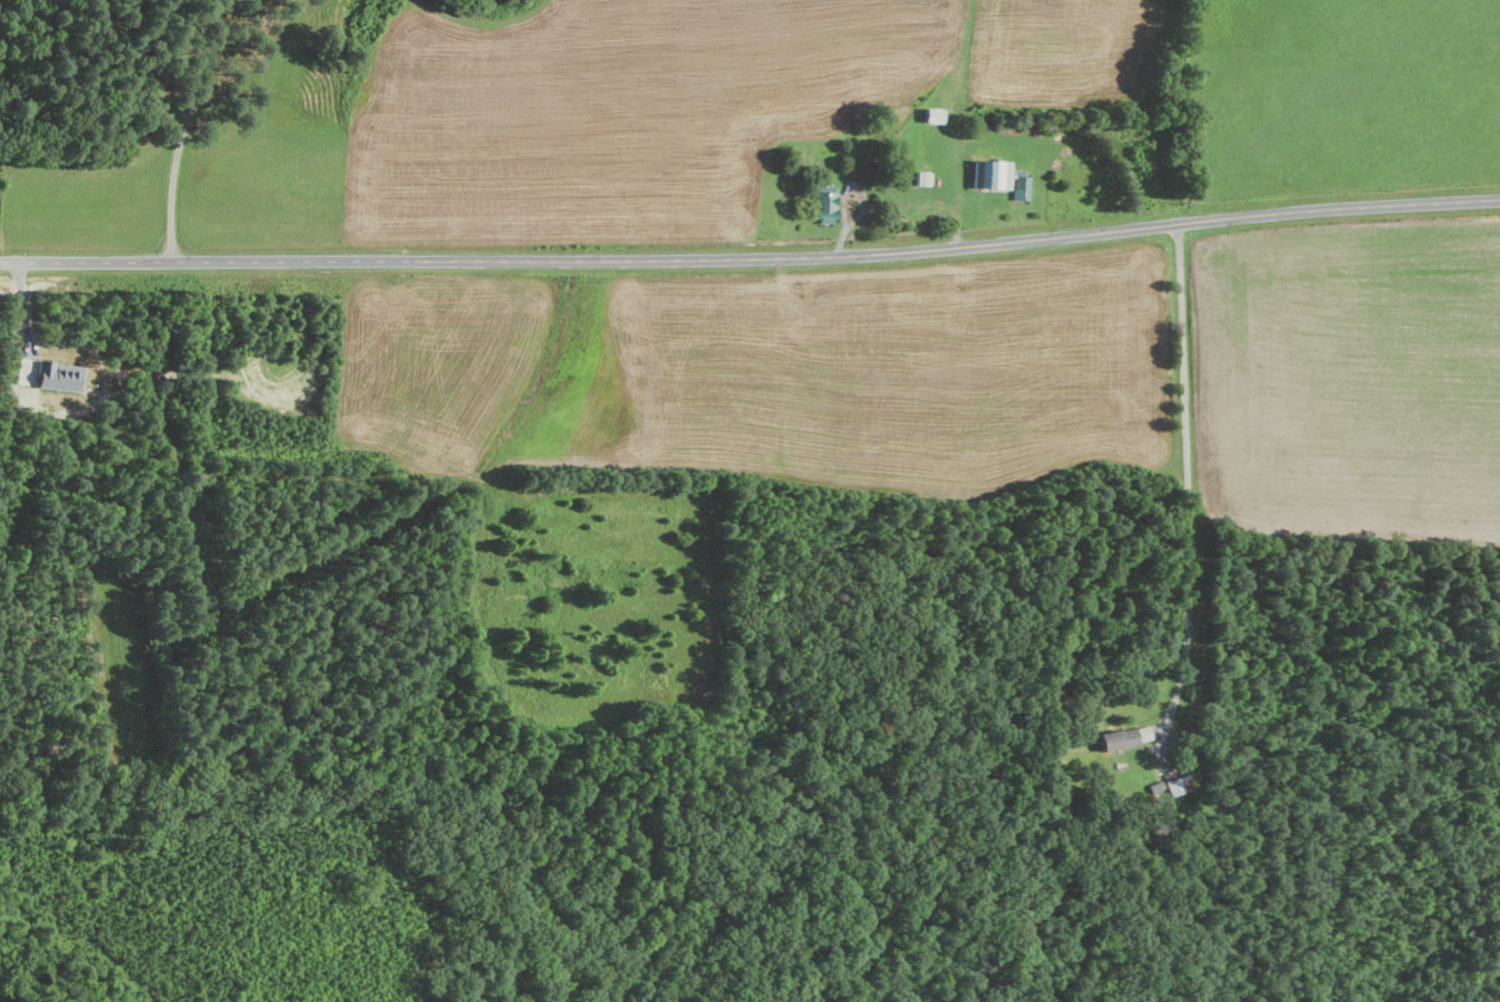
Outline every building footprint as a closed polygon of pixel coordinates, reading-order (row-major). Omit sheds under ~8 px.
[(1013,163),(980,162),(980,173),(979,173),(978,189),(1012,190),(1013,163)] [(839,193),(819,192),(818,212),(838,212),(839,193)] [(1104,733),(1107,751),(1142,745),(1139,727),(1104,733)]
